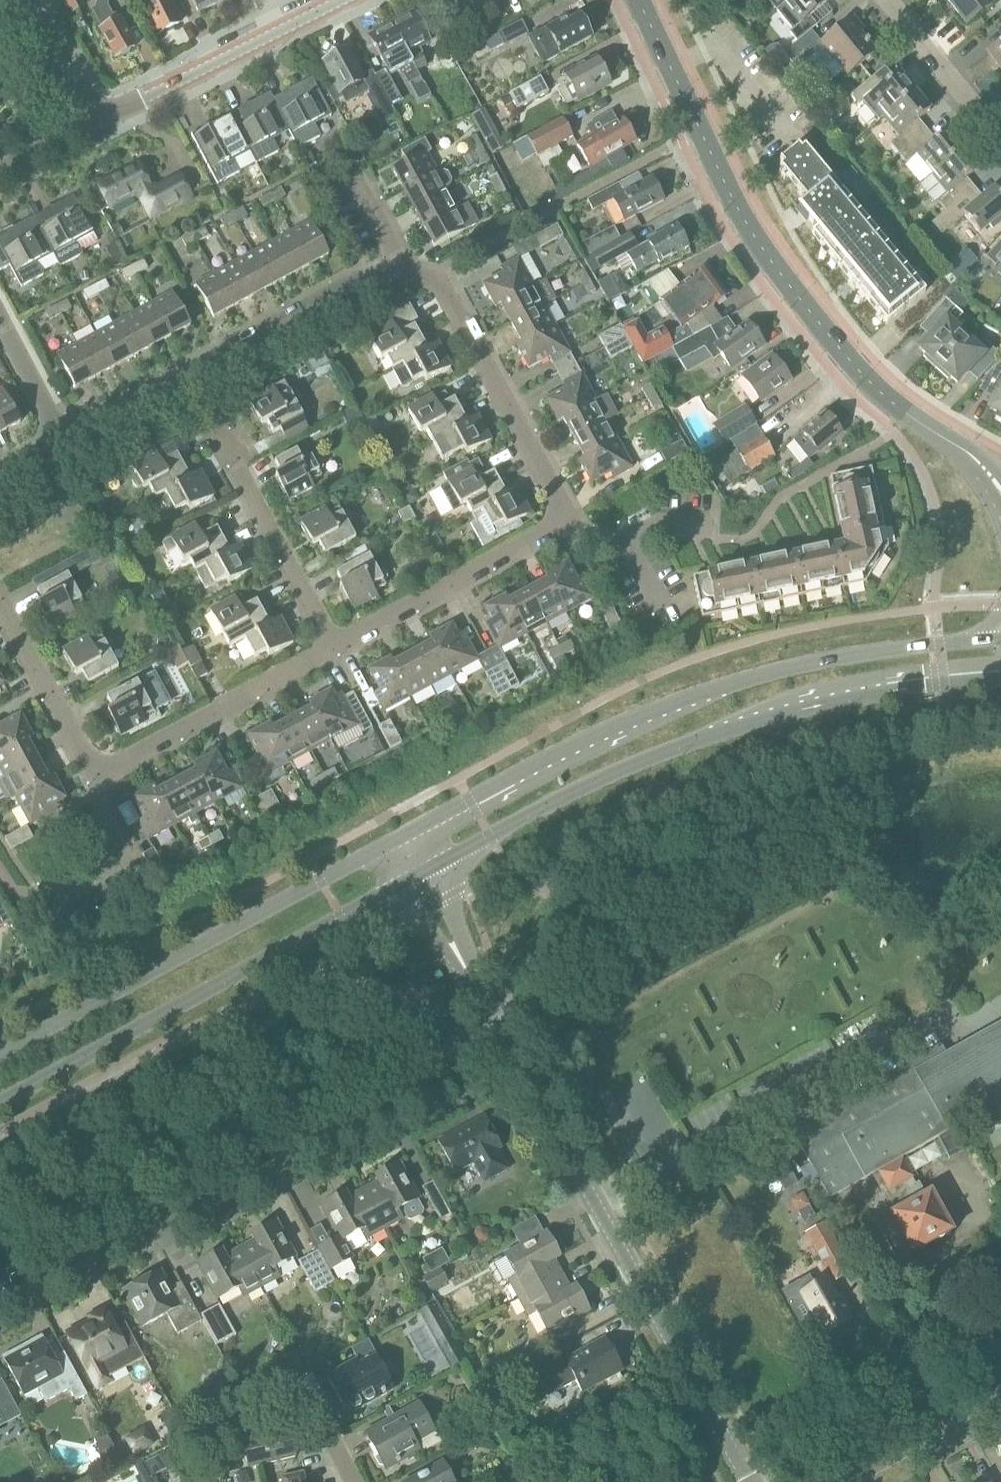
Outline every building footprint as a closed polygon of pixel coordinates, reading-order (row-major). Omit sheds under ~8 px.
[(71,12),(82,6),(79,2),(83,0),(64,0),(71,12)] [(173,27),(179,25),(166,0),(140,0),(158,35),(163,32),(167,34),(174,32),(173,27)] [(219,0),(192,0),(199,14),(220,2),(219,0)] [(790,0),(764,0),(774,12),(776,10),(777,11),(790,0)] [(829,0),(790,0),(777,11),(792,31),(791,32),(799,43),(813,32),(818,28),(810,17),(830,1),(829,0)] [(967,24),(995,2),(993,0),(947,0),(967,24)] [(131,49),(135,47),(117,15),(112,17),(104,3),(91,11),(101,28),(100,29),(117,57),(122,55),(125,55),(131,52),(131,49)] [(400,19),(390,25),(396,38),(400,36),(409,52),(407,53),(412,61),(417,72),(427,66),(422,56),(424,55),(419,47),(429,41),(412,12),(410,14),(408,12),(399,17),(400,19)] [(566,17),(528,38),(543,64),(591,38),(579,16),(569,22),(566,17)] [(813,32),(799,43),(785,54),(795,66),(821,44),(847,77),(876,53),(861,35),(865,32),(853,17),(822,42),(813,32)] [(499,34),(484,42),(490,52),(505,44),(505,46),(528,34),(522,22),(499,34)] [(396,38),(390,25),(382,30),(381,28),(371,33),(372,35),(369,37),(391,77),(401,71),(409,85),(421,78),(417,72),(412,61),(407,53),(409,52),(400,36),(396,38)] [(483,40),(455,54),(470,83),(483,76),(474,60),(490,52),(484,42),(483,40)] [(989,53),(1000,69),(1000,43),(989,53)] [(347,51),(324,63),(331,78),(337,88),(340,94),(345,103),(367,91),(369,95),(366,96),(382,126),(397,117),(392,107),(375,76),(373,71),(361,77),(347,51)] [(558,93),(565,107),(608,83),(596,61),(557,82),(561,91),(558,93)] [(386,70),(375,76),(392,107),(402,102),(386,70)] [(860,105),(863,102),(879,121),(884,117),(915,91),(900,73),(881,89),(872,78),(852,95),(860,105)] [(540,77),(509,94),(518,109),(549,92),(540,77)] [(290,93),(273,101),(272,102),(287,129),(287,130),(297,149),(320,137),(312,123),(328,115),(329,117),(331,116),(311,79),(289,90),(290,93)] [(915,91),(884,117),(900,136),(891,143),(900,154),(920,137),(912,126),(931,110),(915,91)] [(269,94),(230,114),(231,116),(231,117),(248,150),(255,164),(278,152),(271,138),(287,130),(287,129),(272,102),(273,101),(269,94)] [(248,150),(231,117),(231,116),(230,114),(209,125),(211,127),(193,137),(218,184),(239,173),(232,159),(248,150)] [(593,135),(577,145),(590,168),(621,149),(635,141),(630,132),(630,128),(627,124),(624,122),(623,120),(616,123),(611,114),(589,128),(593,135)] [(538,157),(573,137),(563,118),(513,145),(522,163),(537,155),(538,157)] [(920,137),(900,154),(907,163),(910,161),(926,181),(932,175),(963,150),(947,130),(928,146),(920,137)] [(474,151),(483,147),(476,134),(467,138),(474,151)] [(401,151),(407,162),(392,171),(402,190),(435,172),(425,154),(431,151),(425,139),(401,151)] [(783,164),(780,167),(810,203),(801,210),(817,229),(812,234),(887,324),(926,292),(805,146),(801,149),(798,145),(780,160),(783,164)] [(483,147),(474,151),(480,164),(489,160),(483,147)] [(963,150),(932,175),(947,194),(938,201),(948,212),(968,195),(959,184),(978,168),(963,150)] [(347,169),(357,164),(351,151),(340,156),(347,169)] [(303,156),(309,167),(311,165),(316,163),(310,152),(303,156)] [(189,199),(177,176),(150,190),(137,164),(96,185),(99,190),(96,194),(100,201),(104,201),(108,208),(133,194),(137,197),(148,217),(178,202),(179,204),(189,199)] [(873,194),(851,167),(841,176),(862,202),(873,194)] [(436,174),(435,172),(402,190),(412,209),(446,191),(445,190),(449,187),(451,185),(452,180),(448,173),(445,171),(440,172),(436,174)] [(493,190),(501,186),(495,175),(487,179),(493,190)] [(624,193),(619,184),(588,200),(593,211),(614,200),(625,221),(664,201),(652,178),(624,193)] [(501,186),(493,190),(499,201),(507,196),(501,186)] [(280,189),(269,195),(273,203),(284,197),(280,189)] [(948,212),(955,221),(963,214),(980,234),(989,226),(992,230),(1000,223),(1000,218),(1000,217),(1000,216),(1000,197),(995,189),(976,205),(968,195),(948,212)] [(446,191),(412,209),(423,228),(456,210),(446,191)] [(273,203),(269,195),(258,200),(262,209),(273,203)] [(60,267),(83,255),(76,241),(91,233),(93,235),(94,234),(74,196),(52,208),(53,210),(35,220),(53,254),(60,267)] [(41,214),(36,204),(29,208),(34,217),(41,214)] [(456,210),(423,228),(433,248),(476,225),(475,224),(475,220),(468,208),(465,206),(465,205),(456,210)] [(232,214),(236,222),(247,216),(243,208),(232,214)] [(236,222),(232,214),(221,220),(225,228),(236,222)] [(1,248),(0,249),(0,271),(10,266),(21,288),(45,275),(37,262),(53,254),(35,220),(34,217),(13,228),(14,231),(0,238),(0,247),(1,248)] [(310,223),(290,233),(308,267),(328,256),(310,223)] [(562,236),(556,225),(534,237),(540,248),(562,236)] [(609,245),(592,255),(599,269),(627,254),(637,272),(659,260),(660,263),(688,247),(676,226),(648,242),(650,244),(638,251),(637,249),(638,248),(630,234),(621,239),(609,245)] [(193,234),(198,242),(209,236),(204,228),(193,234)] [(290,233),(271,244),(289,277),(308,267),(290,233)] [(602,233),(578,246),(585,259),(592,255),(609,245),(602,233)] [(198,242),(193,234),(182,240),(187,248),(198,242)] [(996,266),(1000,262),(1000,263),(1000,241),(986,257),(996,266)] [(115,267),(127,262),(118,243),(106,248),(115,267)] [(271,244),(252,254),(270,287),(289,277),(271,244)] [(270,287),(252,254),(233,264),(251,298),(270,287)] [(528,254),(518,260),(518,259),(500,269),(503,275),(482,286),(494,307),(533,286),(531,284),(541,278),(528,254)] [(144,260),(133,266),(137,274),(148,268),(144,260)] [(233,264),(214,275),(232,308),(251,298),(233,264)] [(137,274),(133,266),(121,272),(126,280),(137,274)] [(647,336),(638,319),(635,321),(634,318),(621,325),(622,327),(627,335),(633,346),(643,365),(654,359),(653,358),(694,337),(688,325),(713,306),(728,295),(708,268),(696,277),(695,276),(661,300),(681,328),(667,335),(663,327),(647,336)] [(582,285),(590,280),(584,270),(576,275),(582,285)] [(89,279),(87,272),(81,273),(82,281),(89,279)] [(232,308),(214,275),(195,285),(213,318),(232,308)] [(610,277),(599,284),(609,301),(620,295),(610,277)] [(106,280),(94,286),(99,294),(110,289),(106,280)] [(596,291),(590,280),(582,285),(588,296),(596,291)] [(543,281),(533,286),(494,307),(495,308),(500,305),(511,324),(543,306),(554,301),(543,281)] [(99,294),(94,286),(83,292),(88,300),(99,294)] [(152,304),(170,337),(190,327),(172,294),(152,304)] [(936,368),(965,336),(953,325),(963,314),(946,299),(924,323),(934,332),(919,348),(926,354),(923,357),(936,368)] [(55,307),(60,315),(71,309),(66,301),(55,307)] [(170,337),(152,304),(133,314),(151,348),(170,337)] [(404,348),(426,336),(409,305),(376,323),(380,330),(367,337),(372,346),(371,348),(370,352),(371,355),(373,358),(376,359),(379,358),(381,361),(386,358),(392,370),(402,365),(401,364),(410,359),(404,348)] [(554,326),(543,306),(511,324),(521,344),(516,347),(554,326)] [(60,315),(55,307),(45,313),(49,321),(60,315)] [(133,314),(114,325),(132,358),(151,348),(133,314)] [(710,328),(694,337),(653,358),(654,359),(661,371),(704,348),(714,361),(721,356),(731,369),(764,345),(749,324),(719,345),(710,328)] [(114,325),(95,335),(113,368),(132,358),(114,325)] [(627,335),(622,327),(621,325),(599,337),(604,348),(627,335)] [(554,326),(516,347),(528,369),(548,358),(551,363),(569,353),(554,326)] [(113,368),(95,335),(76,345),(94,379),(113,368)] [(633,346),(627,335),(604,348),(610,359),(633,346)] [(402,365),(392,370),(402,388),(423,376),(426,382),(450,368),(437,344),(432,347),(426,336),(404,348),(410,359),(401,364),(402,365)] [(965,336),(936,368),(948,380),(951,377),(957,383),(972,367),(982,376),(1000,355),(984,340),(977,347),(965,336)] [(94,379),(76,345),(57,356),(75,389),(94,379)] [(775,359),(761,369),(758,366),(743,377),(761,402),(791,380),(775,359)] [(1000,363),(981,382),(999,393),(990,408),(998,413),(996,416),(1000,419),(1000,364),(1000,363)] [(557,422),(595,401),(581,374),(563,384),(566,390),(545,401),(557,422)] [(293,389),(288,391),(284,382),(248,402),(261,426),(266,423),(273,435),(280,431),(287,443),(308,431),(302,419),(303,418),(295,403),(298,400),(300,396),(299,393),(296,390),(293,389)] [(648,399),(656,395),(650,384),(642,388),(648,399)] [(1,434),(20,423),(2,390),(0,392),(0,433),(1,434)] [(444,421),(466,409),(459,397),(447,403),(442,394),(433,399),(432,397),(407,410),(421,434),(426,432),(432,443),(442,438),(441,437),(450,432),(444,421)] [(595,401),(557,422),(558,423),(563,420),(573,439),(606,421),(618,415),(607,395),(595,401)] [(661,406),(656,395),(648,399),(653,410),(661,406)] [(713,425),(725,445),(757,425),(745,405),(713,425)] [(442,438),(432,443),(442,461),(463,450),(466,455),(490,441),(477,417),(472,420),(466,409),(444,421),(450,432),(441,437),(442,438)] [(827,413),(803,433),(793,441),(803,452),(808,459),(809,460),(818,452),(819,452),(842,433),(827,413)] [(364,422),(370,433),(381,427),(375,416),(364,422)] [(617,441),(606,421),(573,439),(584,459),(579,462),(617,441)] [(762,436),(738,450),(717,463),(729,483),(774,457),(762,436)] [(632,468),(617,441),(579,462),(591,484),(611,473),(614,478),(632,468)] [(666,464),(688,452),(682,441),(660,453),(666,464)] [(167,477),(189,465),(183,454),(188,451),(185,445),(182,443),(178,442),(174,442),(130,466),(136,476),(134,478),(133,480),(133,483),(134,485),(135,487),(137,488),(140,488),(142,487),(144,490),(149,487),(155,499),(165,494),(165,493),(174,488),(167,477)] [(317,460),(312,460),(311,458),(303,463),(296,451),(274,463),(280,474),(275,477),(288,502),(313,488),(310,483),(321,477),(320,473),(323,470),(324,466),(323,463),(320,460),(317,460)] [(797,478),(804,473),(813,465),(809,460),(808,459),(792,473),(797,478)] [(487,476),(478,460),(470,464),(468,461),(443,474),(448,482),(441,486),(442,487),(440,488),(453,512),(463,507),(463,506),(466,505),(472,516),(482,511),(481,510),(490,505),(484,494),(505,482),(499,470),(487,476)] [(165,493),(165,494),(166,496),(164,497),(163,501),(164,505),(166,507),(170,508),(173,508),(175,512),(186,505),(189,511),(213,497),(200,473),(195,476),(189,465),(167,477),(174,488),(165,493)] [(708,574),(693,577),(702,618),(866,582),(889,547),(871,468),(830,477),(833,491),(844,544),(708,573),(708,574)] [(482,511),(472,516),(475,521),(471,523),(484,546),(520,526),(517,521),(530,514),(517,490),(511,493),(505,482),(484,494),(490,505),(481,510),(482,511)] [(766,495),(780,487),(777,482),(762,490),(766,495)] [(415,499),(419,497),(414,489),(403,496),(410,507),(417,502),(415,499)] [(409,507),(398,513),(404,524),(415,518),(409,507)] [(345,510),(340,511),(339,508),(327,515),(324,509),(300,523),(313,547),(319,544),(325,556),(355,539),(347,524),(351,521),(352,517),(351,513),(349,511),(345,510)] [(207,550),(229,538),(222,526),(201,537),(195,526),(161,544),(167,554),(176,550),(184,563),(189,561),(195,572),(205,567),(204,566),(213,561),(207,550)] [(428,540),(433,549),(442,545),(437,535),(428,540)] [(205,567),(195,572),(205,590),(226,579),(229,584),(253,571),(240,546),(235,549),(229,538),(207,550),(213,561),(204,566),(205,567)] [(84,552),(92,566),(103,561),(95,546),(84,552)] [(349,566),(336,574),(342,586),(339,587),(353,611),(377,598),(374,593),(386,586),(384,583),(386,580),(387,577),(386,574),(384,571),(381,570),(377,571),(364,547),(345,557),(349,566)] [(545,575),(566,613),(593,598),(584,580),(578,583),(567,563),(545,575)] [(80,589),(75,589),(68,575),(37,592),(43,603),(38,606),(51,631),(76,617),(73,612),(84,606),(82,602),(85,599),(87,595),(86,592),(83,589),(80,589)] [(548,580),(528,591),(546,624),(566,613),(545,575),(548,580)] [(161,590),(152,596),(158,607),(168,602),(161,590)] [(506,596),(505,596),(526,635),(546,624),(528,591),(509,601),(506,596)] [(526,635),(505,596),(484,608),(489,618),(484,621),(497,646),(487,652),(496,669),(507,663),(500,649),(526,635)] [(247,623),(268,611),(262,599),(241,610),(234,599),(210,612),(230,648),(244,640),(244,639),(253,634),(247,623)] [(611,632),(622,626),(610,604),(599,610),(611,632)] [(174,605),(163,612),(169,623),(180,616),(174,605)] [(274,622),(268,611),(247,623),(253,634),(244,639),(244,640),(254,657),(266,652),(269,657),(293,644),(280,619),(274,622)] [(452,626),(430,637),(451,676),(478,661),(485,675),(496,669),(487,652),(482,654),(476,658),(468,643),(463,646),(452,626)] [(172,632),(161,631),(159,647),(170,648),(172,632)] [(107,639),(103,640),(102,637),(90,644),(87,638),(63,652),(76,676),(82,673),(88,685),(118,668),(110,653),(113,650),(114,646),(114,643),(111,640),(107,639)] [(432,643),(413,654),(431,687),(451,676),(430,637),(429,638),(432,643)] [(570,642),(559,647),(564,656),(574,650),(570,642)] [(183,653),(188,663),(191,669),(203,663),(194,646),(183,652),(183,653)] [(179,647),(168,653),(176,667),(177,670),(188,663),(183,653),(179,647)] [(564,656),(559,647),(548,653),(552,661),(564,656)] [(391,659),(390,659),(411,697),(431,687),(413,654),(393,664),(391,659)] [(411,697),(390,659),(368,671),(379,691),(374,694),(384,712),(411,697)] [(203,663),(191,669),(197,679),(209,673),(203,662),(203,663)] [(507,663),(496,669),(508,691),(519,685),(507,663)] [(508,691),(496,669),(485,675),(497,697),(508,691)] [(137,682),(107,699),(113,710),(108,713),(121,738),(145,724),(146,726),(161,717),(158,711),(157,710),(167,704),(151,674),(137,682)] [(372,727),(359,702),(353,693),(345,697),(342,692),(334,696),(331,691),(309,703),(312,709),(330,741),(358,727),(361,733),(372,727)] [(455,704),(444,710),(448,718),(459,712),(455,704)] [(312,709),(292,719),(310,752),(330,741),(312,709)] [(448,718),(444,710),(433,716),(437,724),(448,718)] [(32,738),(21,716),(0,727),(0,756),(32,738)] [(270,724),(270,725),(291,763),(310,752),(292,719),(273,730),(270,724)] [(378,727),(391,749),(402,743),(390,721),(378,727)] [(291,763),(270,725),(248,737),(259,757),(254,760),(263,778),(291,763)] [(32,738),(0,756),(0,770),(5,779),(38,761),(27,741),(33,738),(32,738)] [(194,766),(215,804),(242,789),(233,771),(227,774),(216,754),(194,766)] [(14,796),(16,799),(54,778),(54,777),(48,780),(38,761),(5,779),(7,782),(0,785),(0,787),(7,800),(14,796)] [(197,771),(177,782),(195,815),(215,804),(194,766),(197,771)] [(334,769),(323,775),(328,784),(338,778),(334,769)] [(328,784),(323,775),(312,781),(317,789),(328,784)] [(66,800),(54,778),(16,799),(30,826),(65,807),(62,802),(66,800)] [(192,824),(198,821),(177,782),(158,792),(155,787),(175,826),(189,818),(192,824)] [(175,826),(155,787),(133,799),(144,820),(138,823),(148,841),(175,826)] [(271,791),(260,797),(272,819),(283,813),(271,791)] [(272,819),(260,797),(249,803),(261,825),(272,819)] [(5,839),(11,851),(33,838),(27,827),(5,839)] [(208,838),(212,846),(223,840),(219,832),(208,838)] [(212,846),(208,838),(197,844),(201,852),(212,846)] [(186,848),(178,852),(182,860),(191,856),(186,848)] [(154,849),(143,856),(155,878),(166,872),(154,849)] [(10,921),(0,902),(0,927),(10,921)] [(796,1138),(810,1163),(811,1166),(818,1178),(819,1180),(829,1197),(864,1178),(872,1173),(883,1193),(890,1189),(898,1204),(901,1202),(904,1206),(892,1212),(893,1214),(875,1224),(895,1259),(896,1261),(914,1251),(950,1230),(930,1194),(926,1196),(918,1180),(916,1181),(903,1157),(938,1138),(950,1159),(965,1150),(954,1129),(980,1114),(987,1128),(988,1130),(1000,1123),(1000,1034),(951,1062),(946,1054),(909,1075),(796,1138)] [(508,1169),(496,1147),(499,1145),(485,1119),(464,1130),(463,1128),(438,1141),(456,1173),(474,1163),(484,1182),(508,1169)] [(786,1161),(775,1167),(788,1190),(798,1184),(786,1161)] [(364,1190),(385,1229),(400,1221),(395,1211),(402,1208),(408,1219),(411,1220),(422,1214),(423,1210),(417,1199),(420,1198),(400,1162),(374,1176),(378,1183),(364,1190)] [(442,1223),(453,1216),(437,1189),(426,1195),(442,1223)] [(385,1229),(364,1190),(350,1198),(346,1191),(320,1206),(338,1238),(318,1248),(330,1270),(353,1258),(350,1252),(372,1240),(370,1237),(385,1229)] [(255,1241),(240,1249),(261,1288),(277,1279),(271,1270),(296,1256),(277,1220),(251,1234),(255,1241)] [(481,1243),(488,1239),(488,1231),(481,1227),(474,1231),(474,1239),(481,1243)] [(518,1298),(561,1274),(554,1260),(561,1256),(547,1231),(504,1254),(518,1278),(510,1283),(518,1298)] [(834,1235),(812,1247),(832,1284),(853,1272),(834,1235)] [(261,1288),(240,1249),(226,1257),(222,1250),(196,1264),(216,1300),(241,1286),(246,1296),(261,1288)] [(318,1251),(299,1262),(315,1291),(334,1281),(318,1251)] [(430,1292),(431,1292),(449,1282),(441,1268),(423,1277),(430,1292)] [(160,1270),(122,1291),(141,1327),(166,1314),(177,1334),(201,1320),(187,1294),(176,1300),(170,1288),(160,1270)] [(561,1274),(518,1298),(526,1314),(535,1309),(548,1334),(590,1310),(576,1285),(569,1289),(561,1274)] [(782,1293),(789,1305),(803,1330),(817,1322),(825,1335),(827,1334),(829,1337),(841,1330),(839,1327),(850,1321),(845,1313),(850,1310),(841,1294),(838,1296),(828,1279),(815,1286),(809,1277),(782,1293)] [(217,1345),(236,1335),(220,1304),(200,1315),(217,1345)] [(432,1344),(448,1336),(433,1308),(417,1317),(432,1344)] [(92,1321),(67,1334),(96,1387),(110,1380),(109,1377),(144,1358),(127,1327),(117,1333),(104,1310),(90,1318),(92,1321)] [(365,1313),(362,1325),(374,1328),(378,1316),(365,1313)] [(53,1359),(41,1335),(27,1343),(28,1346),(4,1360),(23,1395),(37,1388),(45,1402),(68,1389),(75,1401),(87,1394),(64,1353),(53,1359)] [(605,1337),(537,1374),(526,1380),(534,1396),(545,1389),(549,1395),(576,1380),(583,1392),(605,1380),(608,1385),(621,1378),(618,1373),(623,1370),(605,1337)] [(542,1357),(536,1346),(516,1357),(522,1368),(542,1357)] [(357,1359),(327,1376),(348,1414),(381,1395),(381,1396),(386,1393),(393,1389),(375,1356),(375,1355),(374,1354),(359,1363),(357,1359)] [(520,1366),(515,1357),(505,1362),(510,1372),(520,1366)] [(21,1416),(20,1414),(1,1379),(0,1380),(0,1428),(21,1416)] [(365,1431),(364,1431),(374,1449),(373,1453),(379,1464),(383,1465),(386,1470),(386,1469),(406,1458),(409,1459),(415,1456),(415,1452),(419,1451),(419,1452),(420,1451),(415,1442),(434,1432),(435,1432),(418,1402),(417,1402),(418,1403),(365,1432),(365,1431)] [(161,1416),(174,1442),(185,1436),(172,1410),(161,1416)] [(479,1429),(483,1427),(484,1422),(482,1418),(478,1417),(474,1419),(472,1423),(474,1427),(479,1429)] [(288,1427),(266,1432),(273,1461),(295,1456),(288,1427)] [(273,1461),(266,1432),(243,1438),(250,1466),(273,1461)] [(101,1452),(99,1453),(105,1466),(120,1459),(117,1453),(113,1446),(101,1452)] [(171,1448),(145,1462),(152,1476),(160,1472),(162,1474),(181,1464),(171,1448)] [(144,1461),(134,1466),(137,1470),(146,1465),(145,1464),(144,1461)] [(406,1481),(453,1481),(442,1462),(406,1481)] [(302,1472),(280,1477),(281,1481),(304,1481),(302,1472)]
